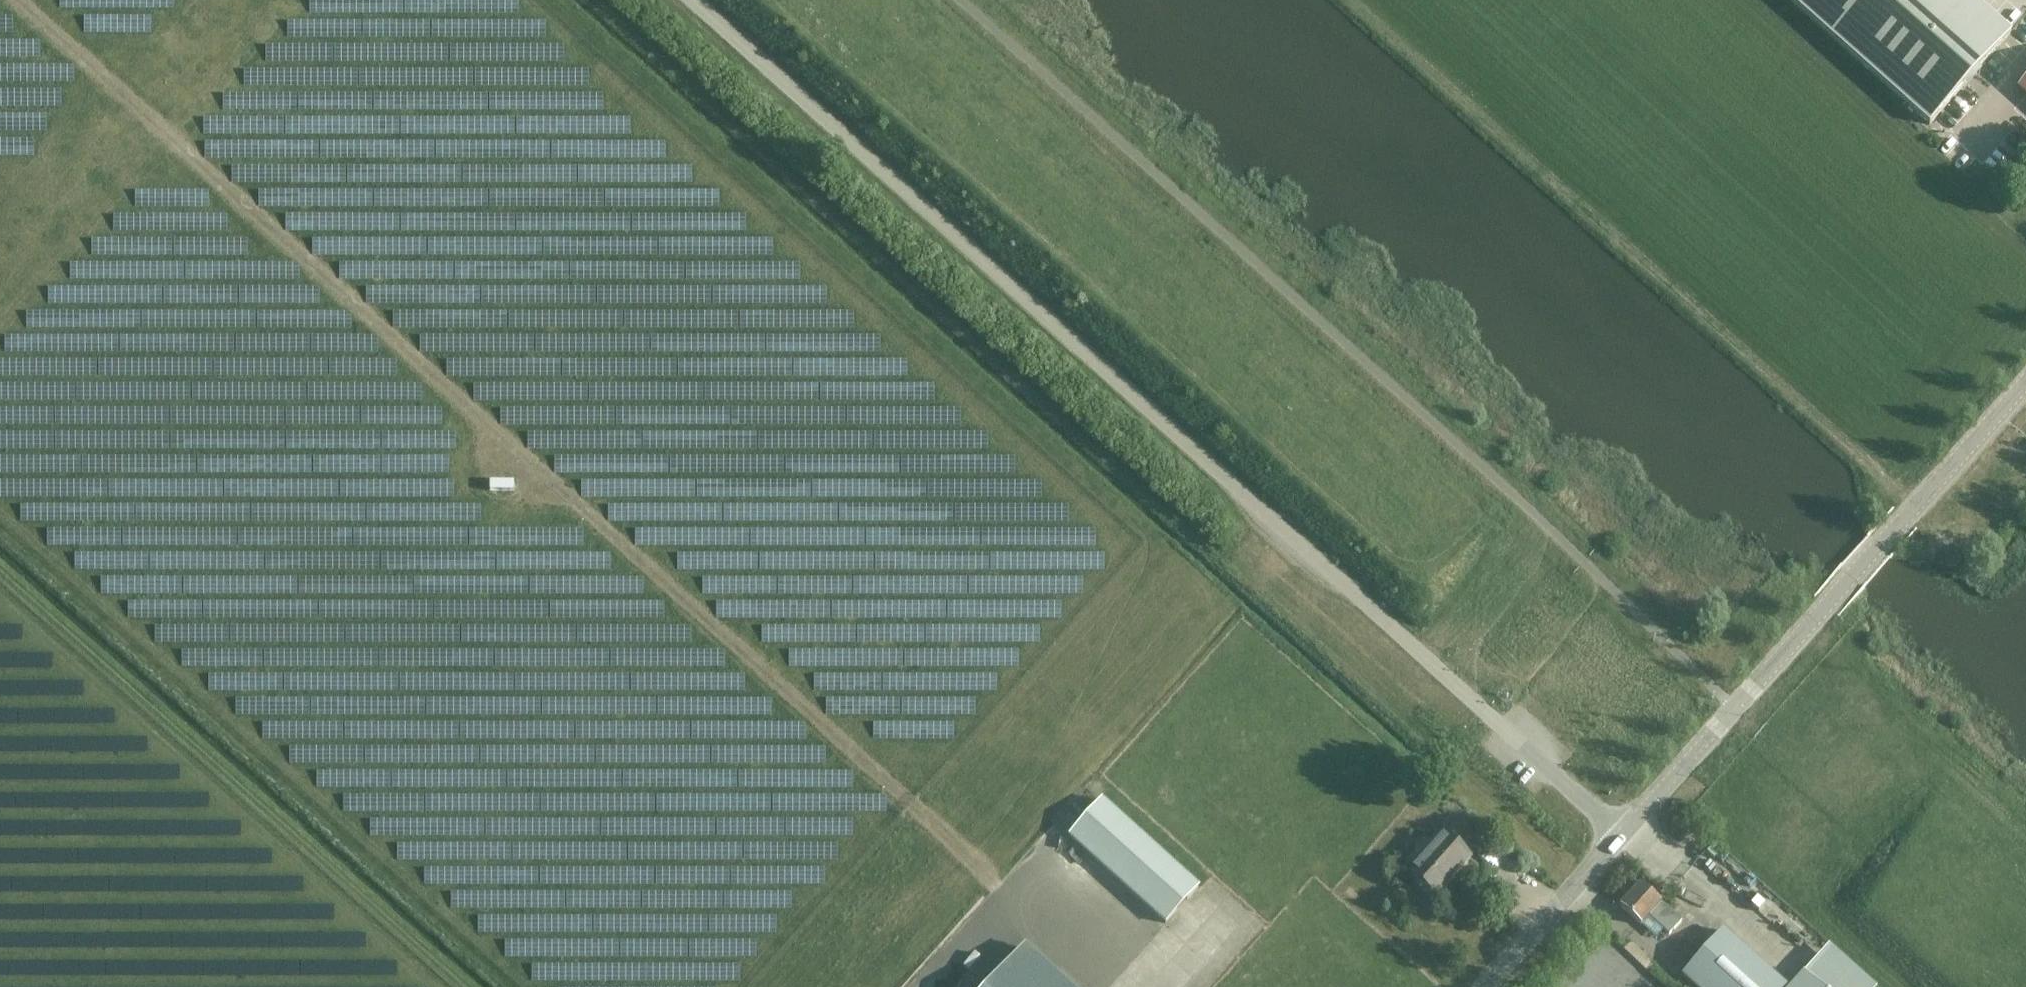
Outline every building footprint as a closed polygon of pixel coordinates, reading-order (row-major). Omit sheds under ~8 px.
[(1973,0),(1790,0),(1930,124),(2011,33),(1973,0)] [(515,479),(490,479),(489,490),(515,490),(515,479)] [(1165,923),(1198,887),(1103,800),(1070,836),(1165,923)] [(1460,847),(1473,833),(1454,816),(1441,830),(1446,834),(1411,873),(1437,896),(1472,857),(1460,847)] [(1669,934),(1681,922),(1641,884),(1620,906),(1641,926),(1650,916),(1669,934)] [(1681,977),(1693,986),(1787,986),(1724,930),(1681,977)] [(1024,947),(988,986),(1068,986),(1024,947)] [(1791,986),(1820,986),(1804,973),(1791,986)]
